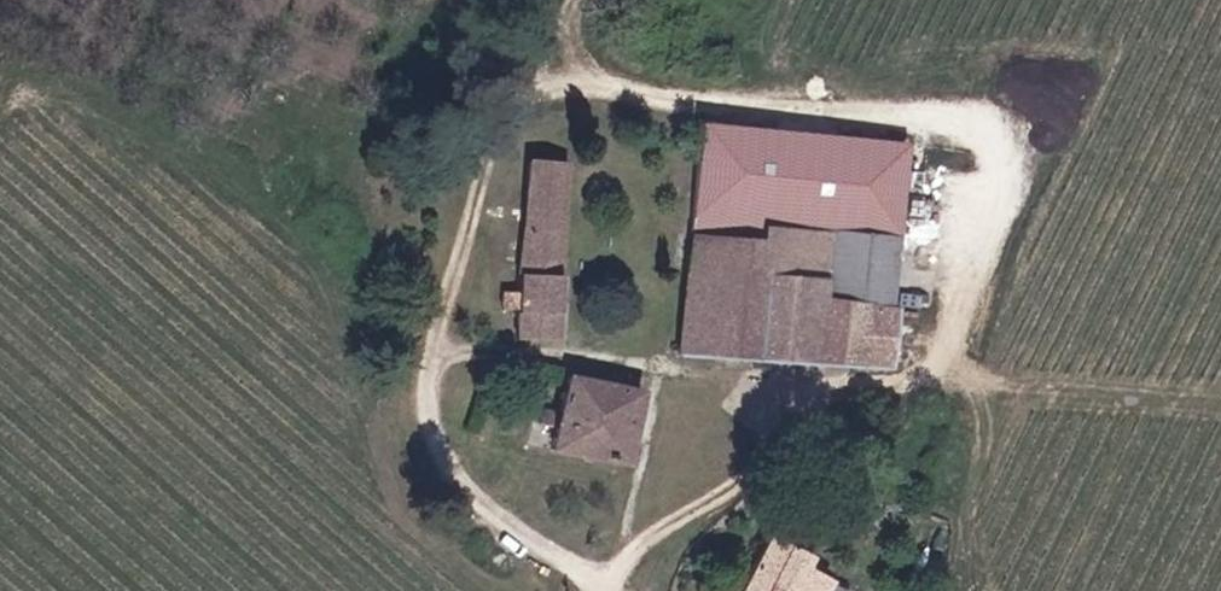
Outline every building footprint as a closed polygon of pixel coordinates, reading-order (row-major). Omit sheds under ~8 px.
[(524,329),(564,331),(572,153),(531,151),(524,329)] [(763,236),(692,230),(682,354),(896,371),(901,301),(829,296),(834,230),(764,225),(763,236)] [(829,296),(901,301),(907,236),(834,230),(829,296)] [(649,379),(573,366),(560,440),(636,453),(649,379)] [(951,388),(936,387),(936,401),(951,401),(951,388)] [(849,582),(808,563),(814,552),(772,533),(744,590),(845,590),(849,582)]
